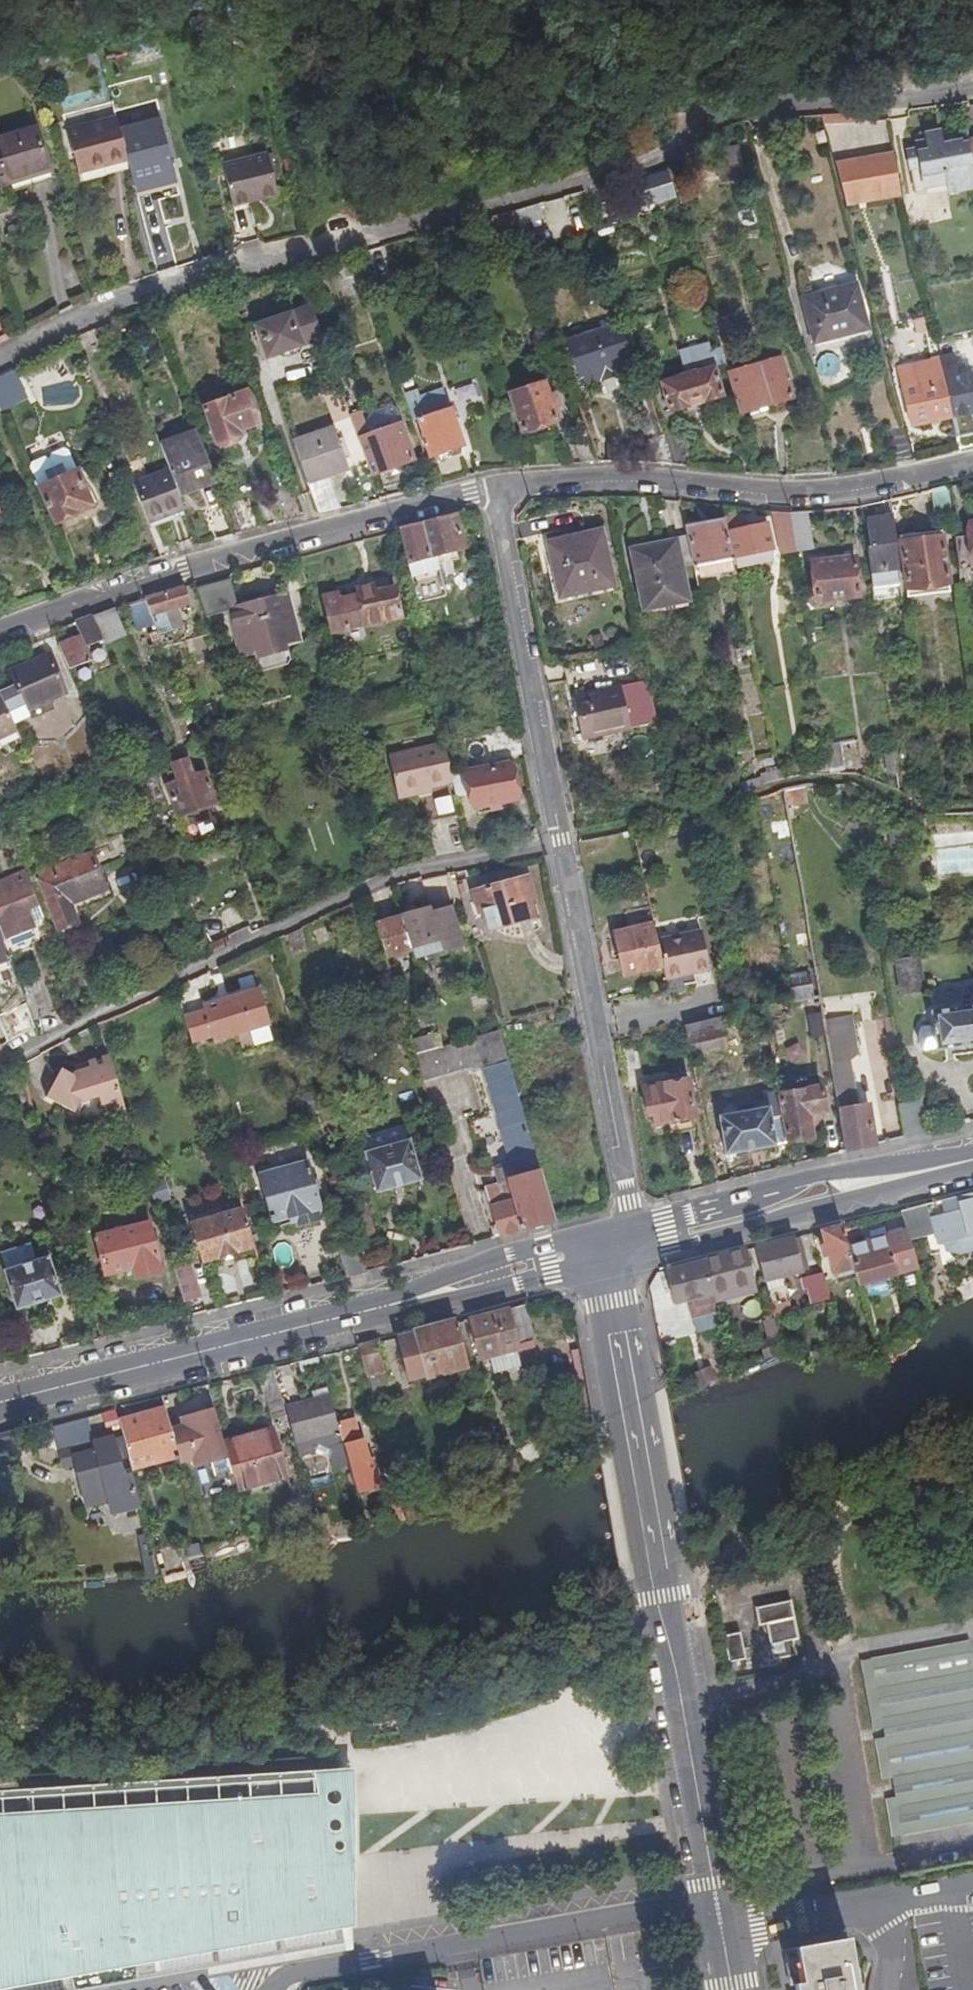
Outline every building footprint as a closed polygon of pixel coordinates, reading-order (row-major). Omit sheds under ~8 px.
[(76,174),(104,166),(125,162),(120,141),(114,118),(65,130),(76,174)] [(0,141),(0,191),(48,178),(36,132),(0,141)] [(150,133),(120,141),(125,162),(132,189),(161,182),(163,187),(174,184),(173,179),(162,136),(151,138),(150,133)] [(967,140),(960,141),(959,137),(948,139),(948,144),(942,145),(940,134),(925,136),(927,143),(917,144),(918,151),(907,153),(911,171),(921,168),(925,191),(945,187),(946,193),(947,196),(959,194),(958,190),(972,187),(972,174),(967,140)] [(714,161),(738,155),(733,140),(710,146),(714,161)] [(894,153),(859,161),(868,202),(903,194),(894,153)] [(742,172),(738,155),(714,161),(718,178),(742,172)] [(255,199),(273,195),(263,157),(219,168),(230,210),(257,203),(255,199)] [(859,161),(832,166),(843,207),(868,202),(859,161)] [(106,175),(104,166),(76,174),(78,182),(106,175)] [(921,168),(911,171),(915,198),(946,193),(945,187),(925,191),(921,168)] [(652,195),(671,191),(667,176),(650,179),(652,195)] [(175,188),(174,184),(163,187),(161,182),(132,189),(135,198),(175,188)] [(274,200),(273,195),(255,199),(257,203),(274,200)] [(850,285),(799,297),(810,342),(862,329),(850,285)] [(316,336),(305,304),(251,322),(262,355),(316,336)] [(615,320),(565,337),(580,382),(630,366),(615,320)] [(684,372),(656,379),(664,408),(716,393),(708,365),(706,365),(705,361),(712,359),(709,347),(702,349),(702,345),(679,352),(684,372)] [(838,350),(815,352),(817,381),(841,379),(838,350)] [(948,413),(954,434),(972,430),(963,387),(969,386),(965,363),(952,366),(948,350),(936,351),(936,355),(948,413)] [(948,413),(936,355),(895,364),(907,422),(948,413)] [(774,356),(721,369),(731,410),(785,396),(774,356)] [(540,380),(509,391),(520,429),(554,419),(549,407),(555,405),(550,391),(545,392),(540,380)] [(420,409),(442,404),(439,389),(417,395),(420,409)] [(223,399),(199,407),(214,445),(237,439),(235,430),(253,423),(243,392),(238,394),(235,390),(223,393),(223,399)] [(411,391),(399,394),(408,424),(414,422),(427,460),(443,455),(446,462),(458,459),(455,452),(458,450),(445,412),(420,419),(411,391)] [(352,406),(342,408),(364,469),(365,471),(406,457),(393,419),(361,429),(352,406)] [(290,440),(315,512),(332,507),(321,474),(343,466),(330,427),(290,440)] [(674,427),(658,432),(668,462),(686,464),(674,427)] [(883,431),(892,463),(910,459),(901,427),(883,431)] [(169,469),(180,495),(215,481),(196,432),(160,446),(169,469)] [(27,464),(25,469),(50,523),(88,505),(73,471),(63,452),(59,450),(44,456),(44,460),(41,458),(27,464)] [(129,484),(145,526),(185,510),(180,495),(169,469),(129,484)] [(945,486),(927,490),(931,514),(948,513),(945,486)] [(449,509),(395,525),(414,604),(443,598),(434,556),(458,551),(449,509)] [(786,510),(791,549),(809,546),(804,509),(786,510)] [(773,553),(791,549),(786,510),(768,510),(773,553)] [(861,519),(872,595),(901,591),(891,515),(861,519)] [(745,518),(725,522),(733,563),(768,557),(764,527),(748,530),(745,518)] [(697,579),(735,572),(733,563),(725,522),(686,529),(689,539),(694,568),(697,579)] [(957,577),(972,575),(972,522),(967,523),(968,536),(952,538),(957,577)] [(596,524),(549,536),(561,589),(610,578),(596,524)] [(940,531),(900,536),(907,589),(948,584),(940,531)] [(682,571),(694,568),(689,539),(631,549),(644,611),(688,602),(682,571)] [(851,556),(807,561),(812,600),(856,595),(851,556)] [(194,588),(204,619),(221,614),(237,656),(251,651),(254,659),(278,652),(277,644),(294,639),(280,594),(230,608),(221,581),(194,588)] [(395,613),(388,584),(368,589),(365,582),(350,584),(352,593),(335,597),(333,589),(317,592),(327,629),(395,613)] [(144,600),(154,624),(157,635),(181,626),(174,607),(189,603),(183,588),(144,600)] [(144,600),(128,604),(138,630),(154,624),(144,600)] [(114,608),(90,618),(102,644),(125,636),(114,608)] [(75,640),(52,647),(62,671),(106,654),(102,644),(90,618),(69,625),(75,640)] [(420,660),(433,657),(429,641),(416,644),(420,660)] [(0,695),(0,710),(3,716),(57,695),(42,658),(2,674),(9,691),(0,695)] [(646,680),(569,691),(577,734),(656,720),(646,680)] [(0,710),(0,739),(9,735),(3,716),(0,710)] [(0,739),(0,752),(15,746),(9,735),(0,739)] [(834,740),(820,742),(824,771),(838,768),(834,740)] [(444,770),(439,746),(386,759),(395,797),(416,793),(422,822),(455,815),(451,795),(444,770)] [(893,773),(894,749),(881,749),(880,772),(893,773)] [(215,800),(201,768),(190,773),(184,757),(167,764),(174,779),(163,783),(176,814),(215,800)] [(465,769),(464,767),(444,770),(451,795),(466,792),(469,806),(513,797),(506,760),(465,769)] [(764,782),(779,778),(776,769),(761,774),(764,782)] [(803,782),(782,788),(784,805),(807,801),(803,782)] [(96,889),(82,854),(31,873),(53,930),(71,923),(63,901),(96,889)] [(21,860),(0,869),(0,919),(3,927),(30,917),(26,904),(36,900),(21,860)] [(131,864),(107,871),(113,890),(136,883),(131,864)] [(522,873),(469,887),(474,910),(481,908),(487,930),(528,918),(523,897),(528,896),(522,873)] [(419,903),(420,909),(449,906),(446,876),(411,880),(414,904),(419,903)] [(429,909),(402,918),(412,948),(438,940),(442,952),(463,946),(452,908),(431,914),(429,909)] [(402,918),(373,927),(382,957),(412,948),(402,918)] [(654,939),(650,920),(610,929),(620,972),(660,962),(654,939)] [(654,939),(660,962),(662,976),(681,972),(680,969),(690,967),(691,970),(710,965),(702,928),(654,939)] [(8,950),(0,932),(0,953),(8,950)] [(438,940),(412,948),(416,961),(442,952),(438,940)] [(913,960),(890,963),(895,996),(917,992),(913,960)] [(21,982),(30,1004),(34,1013),(52,1006),(39,975),(21,982)] [(209,1043),(266,1027),(255,989),(198,1006),(199,1010),(180,1016),(188,1043),(207,1037),(209,1043)] [(3,1016),(14,1045),(42,1030),(34,1013),(30,1004),(3,1016)] [(935,1011),(936,1027),(924,1028),(921,1033),(921,1041),(926,1049),(937,1048),(937,1052),(972,1047),(972,1006),(935,1011)] [(722,1033),(718,1015),(682,1021),(685,1038),(722,1033)] [(821,1026),(842,1152),(871,1144),(865,1103),(851,1106),(844,1062),(855,1053),(849,1022),(821,1026)] [(415,1057),(422,1082),(464,1068),(484,1069),(500,1131),(526,1124),(500,1032),(443,1048),(415,1057)] [(411,1045),(415,1057),(443,1048),(440,1037),(411,1045)] [(123,1105),(107,1057),(89,1062),(90,1068),(76,1073),(71,1074),(61,1068),(43,1096),(72,1112),(76,1104),(82,1101),(95,1097),(99,1106),(104,1109),(123,1105)] [(90,1068),(89,1062),(74,1067),(76,1073),(90,1068)] [(684,1078),(640,1086),(644,1112),(649,1110),(651,1121),(690,1115),(684,1078)] [(779,1092),(788,1139),(810,1135),(806,1113),(821,1110),(818,1085),(779,1092)] [(779,1092),(779,1090),(763,1093),(766,1106),(719,1113),(726,1150),(788,1139),(779,1092)] [(89,1121),(124,1110),(123,1105),(104,1109),(99,1106),(95,1097),(82,1101),(89,1121)] [(408,1137),(365,1149),(377,1188),(419,1175),(408,1137)] [(304,1160),(258,1173),(272,1220),(293,1213),(297,1224),(316,1218),(312,1207),(318,1206),(304,1160)] [(487,1187),(500,1236),(555,1222),(541,1170),(487,1187)] [(906,1248),(932,1242),(935,1252),(943,1251),(944,1257),(958,1263),(972,1259),(972,1195),(898,1214),(906,1248)] [(236,1208),(189,1222),(201,1259),(247,1245),(236,1208)] [(143,1218),(91,1234),(102,1271),(114,1267),(120,1285),(158,1273),(143,1218)] [(853,1280),(845,1248),(840,1229),(820,1234),(833,1285),(853,1280)] [(798,1274),(819,1269),(811,1236),(790,1242),(798,1274)] [(853,1280),(854,1284),(894,1274),(884,1237),(845,1248),(853,1280)] [(335,1245),(344,1276),(363,1270),(354,1239),(335,1245)] [(753,1251),(767,1307),(778,1304),(773,1281),(798,1274),(790,1242),(753,1251)] [(703,1263),(711,1298),(751,1287),(743,1253),(703,1263)] [(46,1254),(2,1268),(15,1307),(59,1294),(46,1254)] [(703,1263),(659,1274),(668,1309),(711,1298),(703,1263)] [(171,1268),(183,1302),(196,1298),(187,1265),(171,1268)] [(525,1309),(509,1312),(468,1323),(480,1364),(488,1362),(493,1377),(521,1370),(517,1355),(519,1355),(516,1344),(532,1340),(525,1309)] [(411,1383),(464,1369),(454,1327),(401,1340),(411,1383)] [(356,1351),(364,1379),(383,1374),(375,1346),(356,1351)] [(265,1406),(279,1403),(272,1372),(258,1375),(265,1406)] [(337,1436),(337,1430),(329,1401),(328,1396),(315,1399),(317,1404),(283,1412),(296,1459),(326,1451),(332,1473),(346,1470),(337,1436)] [(183,1429),(170,1432),(178,1461),(179,1466),(191,1463),(193,1471),(210,1466),(214,1481),(231,1476),(214,1411),(181,1422),(183,1429)] [(133,1473),(178,1461),(170,1432),(165,1412),(120,1424),(125,1442),(133,1473)] [(346,1470),(353,1499),(378,1492),(371,1464),(364,1465),(359,1446),(353,1446),(349,1427),(337,1430),(337,1436),(346,1470)] [(231,1478),(236,1496),(285,1483),(272,1433),(224,1445),(233,1478),(231,1478)] [(109,1519),(144,1511),(133,1473),(123,1476),(114,1444),(113,1442),(60,1454),(63,1471),(77,1469),(86,1508),(105,1503),(109,1519)] [(125,1442),(114,1444),(123,1476),(133,1473),(125,1442)] [(773,1653),(796,1650),(794,1641),(798,1640),(790,1598),(754,1605),(757,1623),(767,1621),(773,1653)] [(728,1659),(746,1656),(740,1629),(723,1632),(728,1659)] [(859,1657),(871,1726),(881,1723),(883,1733),(873,1735),(880,1775),(890,1774),(893,1793),(884,1795),(891,1834),(972,1819),(972,1667),(968,1637),(859,1657)] [(577,1656),(583,1664),(598,1653),(592,1645),(577,1656)] [(346,1937),(209,1961),(210,1968),(353,1943),(366,1762),(347,1763),(350,1851),(331,1852),(335,1876),(346,1937)] [(346,1937),(335,1876),(331,1852),(350,1851),(347,1763),(36,1781),(36,1785),(40,1784),(45,1806),(0,1808),(0,1974),(71,1961),(73,1969),(75,1984),(209,1961),(346,1937)] [(36,1781),(0,1783),(0,1808),(45,1806),(40,1784),(36,1785),(36,1781)] [(847,1936),(786,1946),(791,1979),(795,1979),(797,1989),(858,1989),(847,1936)] [(73,1969),(71,1961),(0,1974),(0,1985),(73,1969)]
